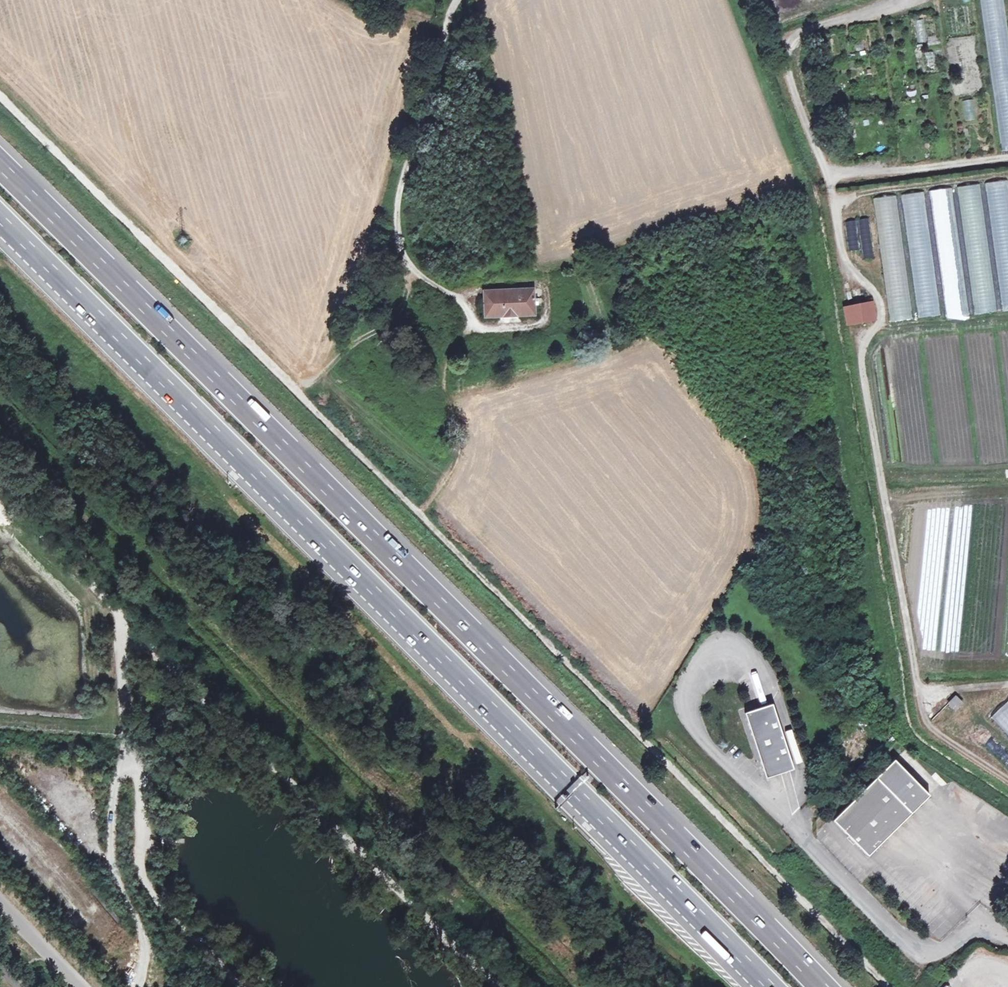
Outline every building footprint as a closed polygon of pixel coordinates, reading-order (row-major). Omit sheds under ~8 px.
[(1004,0),(981,0),(1001,151),(1007,150),(1007,31),(1004,0)] [(924,19),(914,20),(918,43),(927,42),(924,19)] [(924,51),(925,72),(937,71),(936,51),(924,51)] [(963,100),(965,120),(975,120),(974,99),(963,100)] [(985,183),(1001,312),(1007,312),(1007,180),(985,183)] [(981,184),(958,187),(973,315),(995,313),(981,184)] [(931,190),(944,319),(964,317),(950,188),(931,190)] [(902,195),(915,318),(939,316),(926,192),(902,195)] [(897,195),(874,198),(888,324),(911,322),(897,195)] [(533,289),(484,292),(485,317),(504,317),(504,313),(515,312),(515,316),(534,315),(533,289)] [(872,302),(845,307),(846,324),(875,319),(872,302)] [(959,692),(953,699),(960,705),(965,699),(959,692)] [(1007,732),(1007,703),(993,715),(1007,732)] [(771,704),(744,713),(765,778),(792,769),(771,704)] [(861,732),(848,747),(854,753),(867,738),(861,732)] [(894,760),(832,820),(867,856),(928,795),(894,760)]
